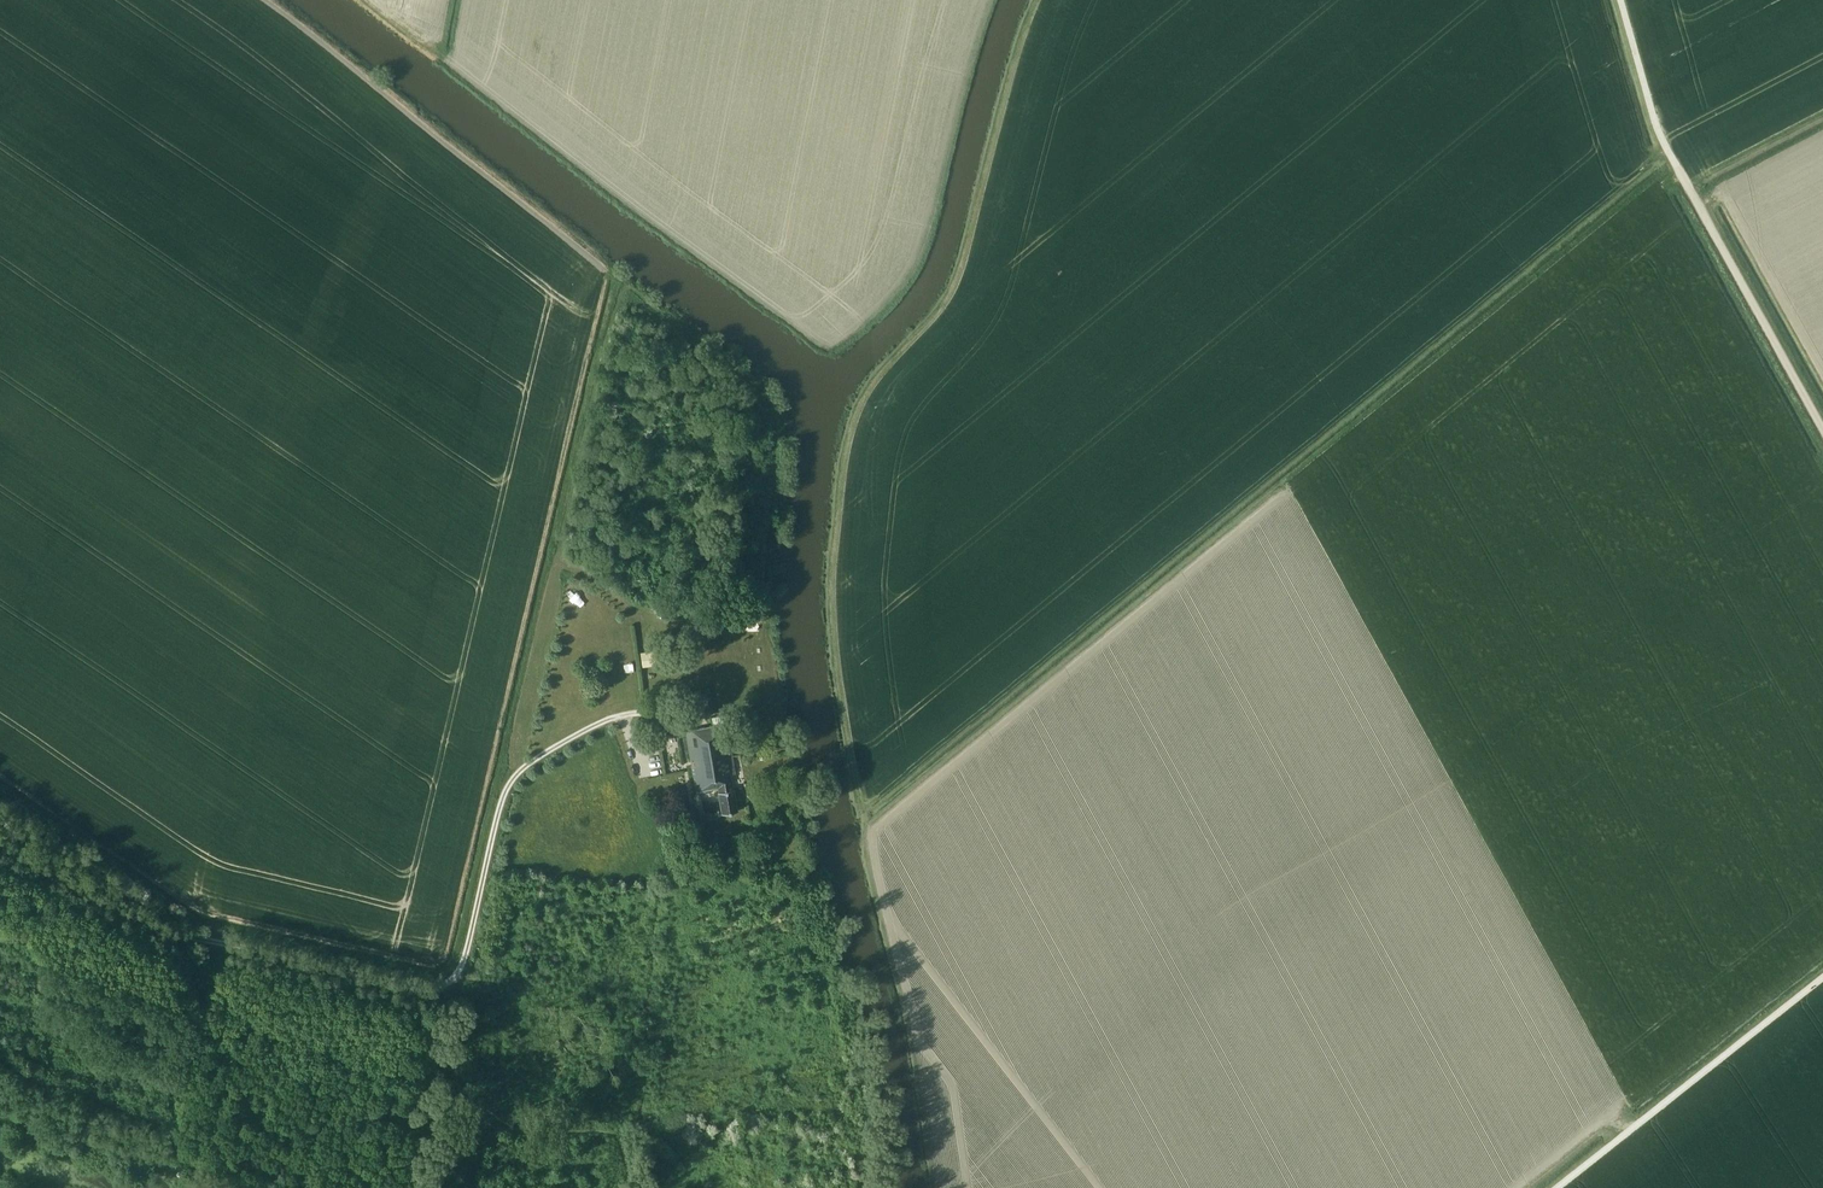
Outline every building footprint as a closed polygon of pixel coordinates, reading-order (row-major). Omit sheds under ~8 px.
[(722,814),(737,811),(731,774),(734,773),(726,723),(686,731),(696,792),(717,788),(722,814)] [(764,752),(781,750),(779,738),(762,741),(764,752)] [(765,836),(763,827),(754,829),(756,838),(765,836)]
